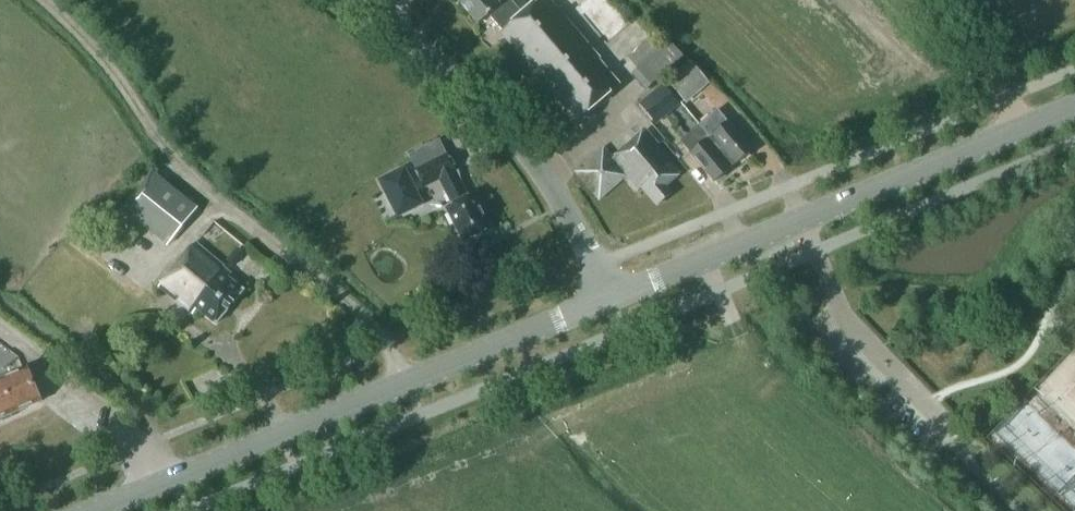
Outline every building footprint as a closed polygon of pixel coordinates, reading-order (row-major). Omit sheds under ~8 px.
[(550,0),(540,0),(523,14),(511,0),(501,0),(498,3),(496,0),(457,0),(477,24),(488,15),(502,31),(501,32),(576,121),(619,85),(598,60),(599,59),(550,0)] [(632,71),(648,87),(673,62),(657,46),(632,71)] [(667,81),(684,101),(702,85),(707,81),(690,61),(667,81)] [(663,84),(639,103),(657,124),(680,105),(663,84)] [(717,109),(699,125),(731,163),(734,160),(737,163),(752,151),(717,109)] [(729,169),(727,166),(731,163),(699,125),(681,141),(714,181),(729,169)] [(577,172),(599,198),(624,177),(637,191),(641,187),(657,205),(672,192),(666,186),(680,173),(644,132),(611,160),(603,150),(577,172)] [(448,208),(450,212),(448,213),(453,224),(455,223),(463,239),(461,240),(463,244),(482,235),(481,233),(489,228),(479,210),(482,208),(475,194),(468,197),(460,182),(447,155),(418,169),(426,186),(443,178),(448,188),(445,189),(453,205),(448,208)] [(381,180),(387,192),(397,187),(402,198),(416,192),(405,168),(401,169),(381,180)] [(168,246),(198,209),(162,180),(132,217),(168,246)] [(195,242),(159,286),(193,314),(197,309),(216,324),(244,290),(221,271),(225,266),(195,242)] [(244,255),(238,250),(230,260),(236,265),(244,255)] [(41,401),(27,368),(0,380),(0,418),(41,401)]
